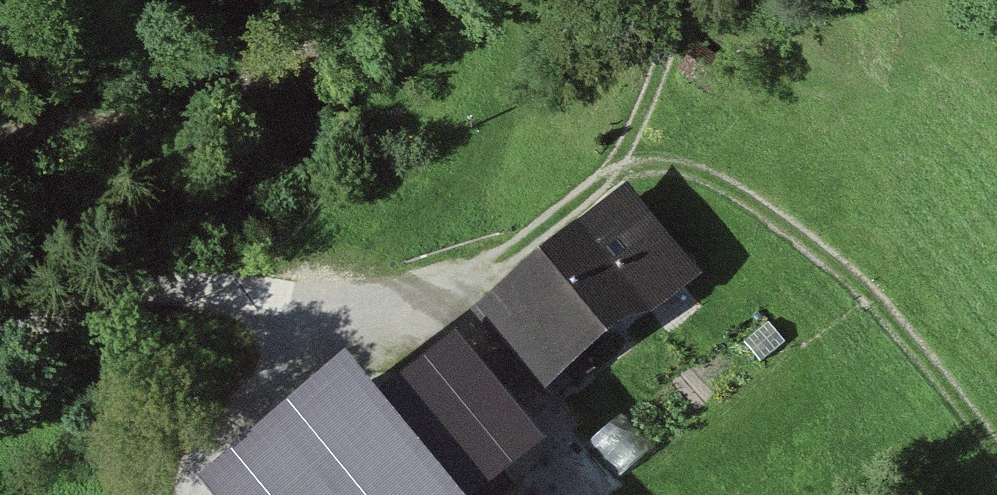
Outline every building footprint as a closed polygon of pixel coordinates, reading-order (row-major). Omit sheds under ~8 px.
[(632,187),(472,309),(541,399),(701,277),(632,187)] [(227,480),(242,494),(458,494),(492,470),(476,449),(512,422),(457,348),(415,380),(391,347),(227,480)] [(584,401),(619,450),(654,425),(619,376),(584,401)]
